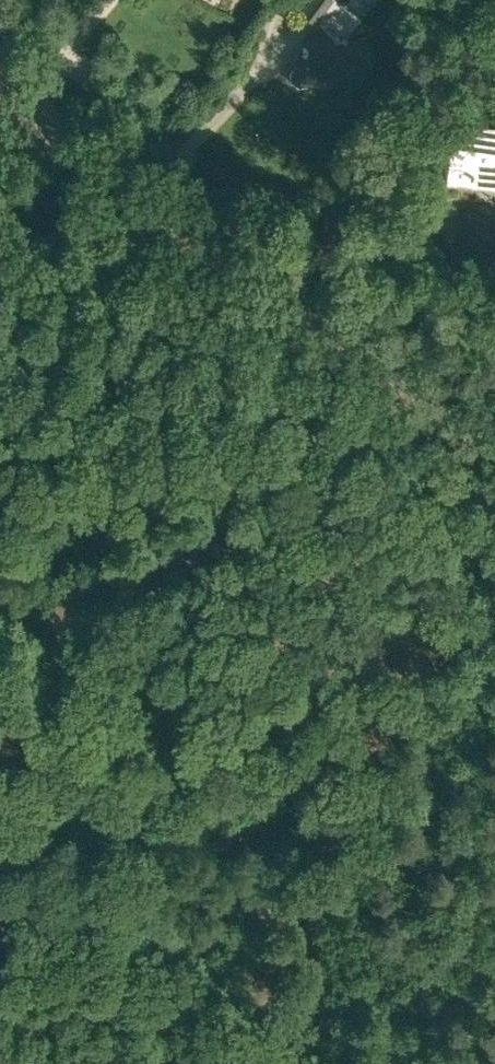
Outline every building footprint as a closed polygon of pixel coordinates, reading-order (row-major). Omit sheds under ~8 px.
[(317,24),(334,0),(310,0),(302,12),(317,24)] [(326,71),(353,90),(373,62),(348,44),(348,43),(322,24),(293,63),(296,65),(291,72),(292,80),(300,86),(308,85),(313,78),(319,82),(326,71)] [(494,187),(494,127),(454,123),(447,182),(494,187)]
